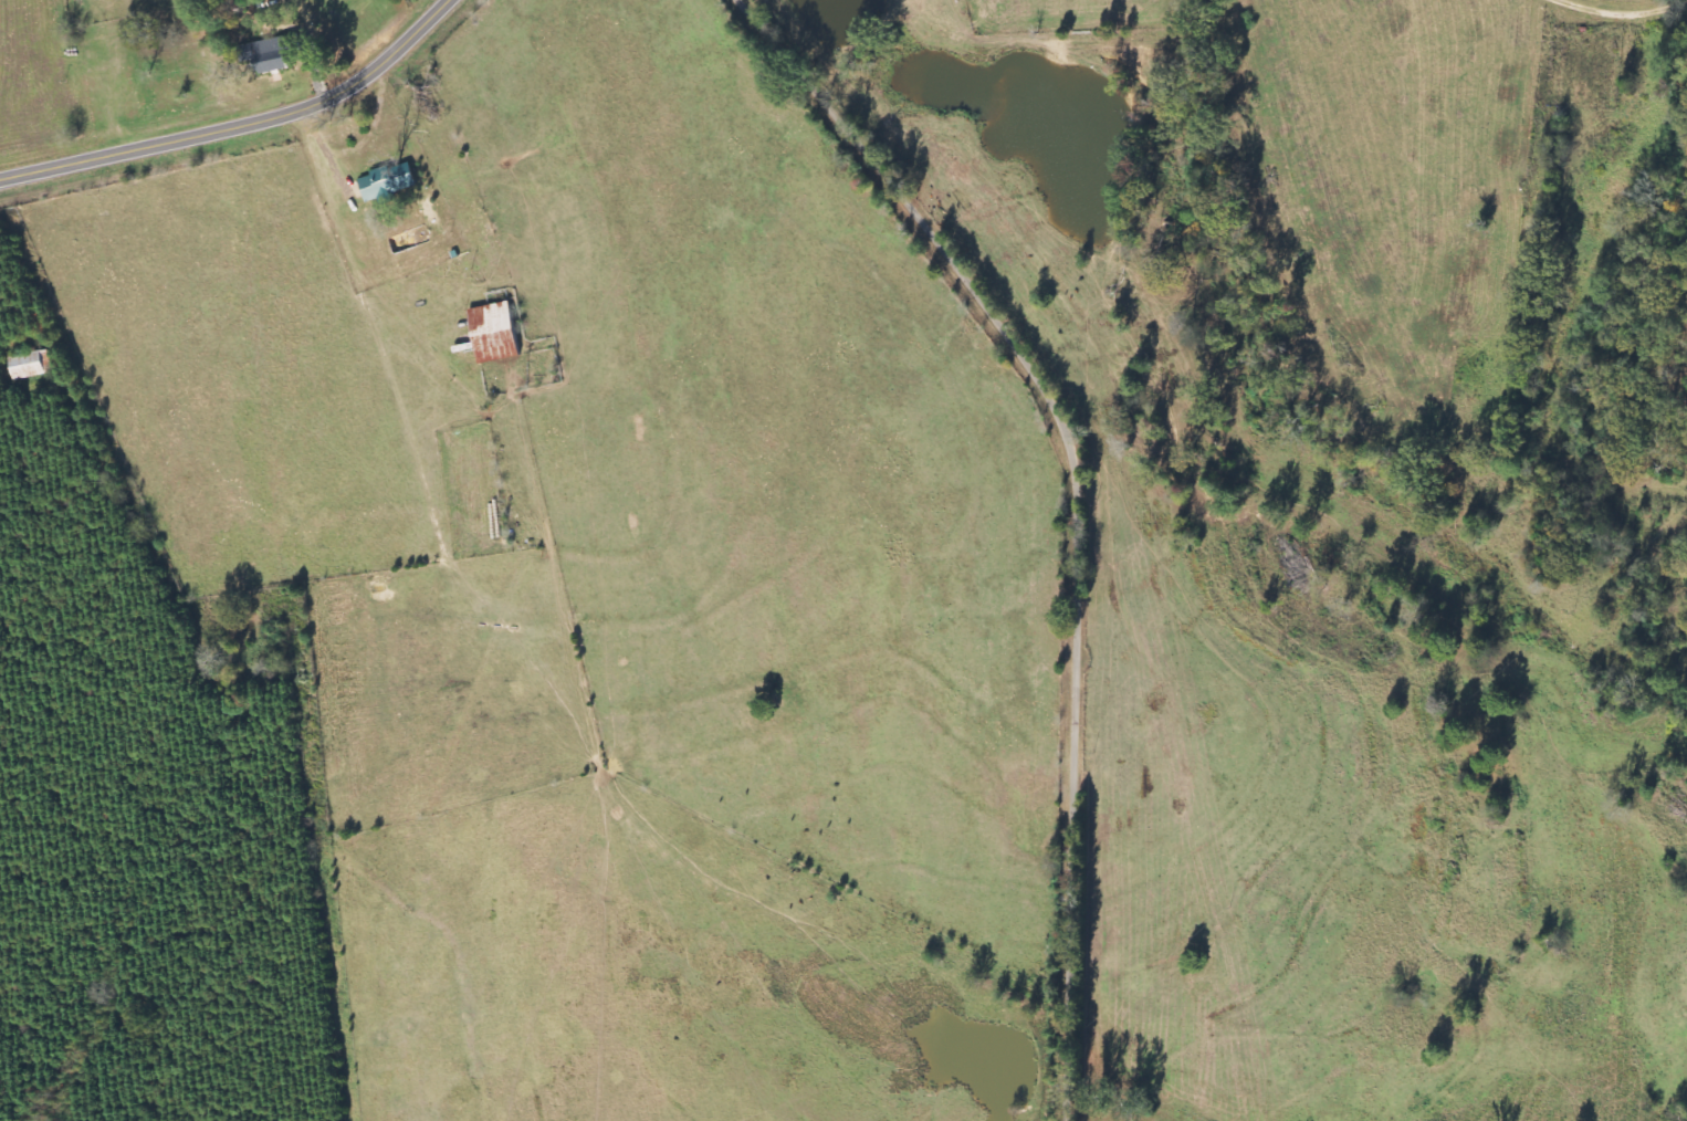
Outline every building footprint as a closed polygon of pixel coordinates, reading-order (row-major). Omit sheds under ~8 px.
[(292,68),(288,53),(302,50),(298,34),(243,47),(246,60),(256,58),(260,76),(292,68)] [(417,187),(410,162),(359,176),(366,202),(417,187)] [(470,310),(481,364),(521,357),(510,302),(470,310)] [(52,373),(49,350),(42,351),(46,374),(52,373)] [(45,375),(41,352),(8,358),(12,381),(45,375)]
